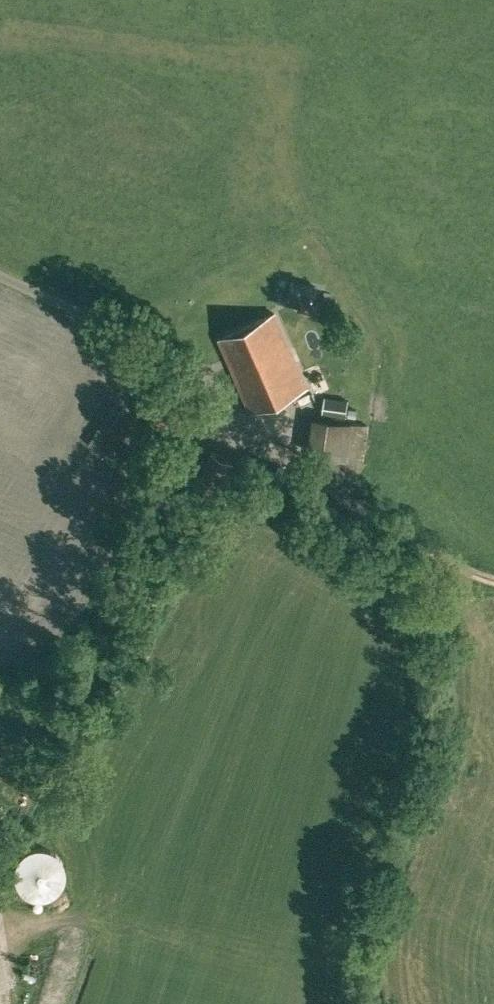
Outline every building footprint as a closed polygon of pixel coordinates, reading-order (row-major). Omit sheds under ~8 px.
[(307,387),(275,312),(220,336),(252,411),(307,387)] [(325,394),(323,416),(314,414),(310,451),(348,458),(348,457),(364,460),(370,425),(348,421),(348,397),(325,394)] [(211,500),(233,458),(210,448),(192,492),(211,500)] [(64,878),(65,872),(64,865),(63,861),(61,858),(57,853),(51,848),(48,847),(44,846),(37,846),(30,847),(27,849),(24,850),(19,855),(17,858),(15,861),(13,868),(13,872),(13,875),(15,882),(17,885),(22,891),(27,895),(34,897),(38,898),(41,898),(45,897),(48,896),(51,895),(57,890),(62,885),(63,882),(64,878)]
